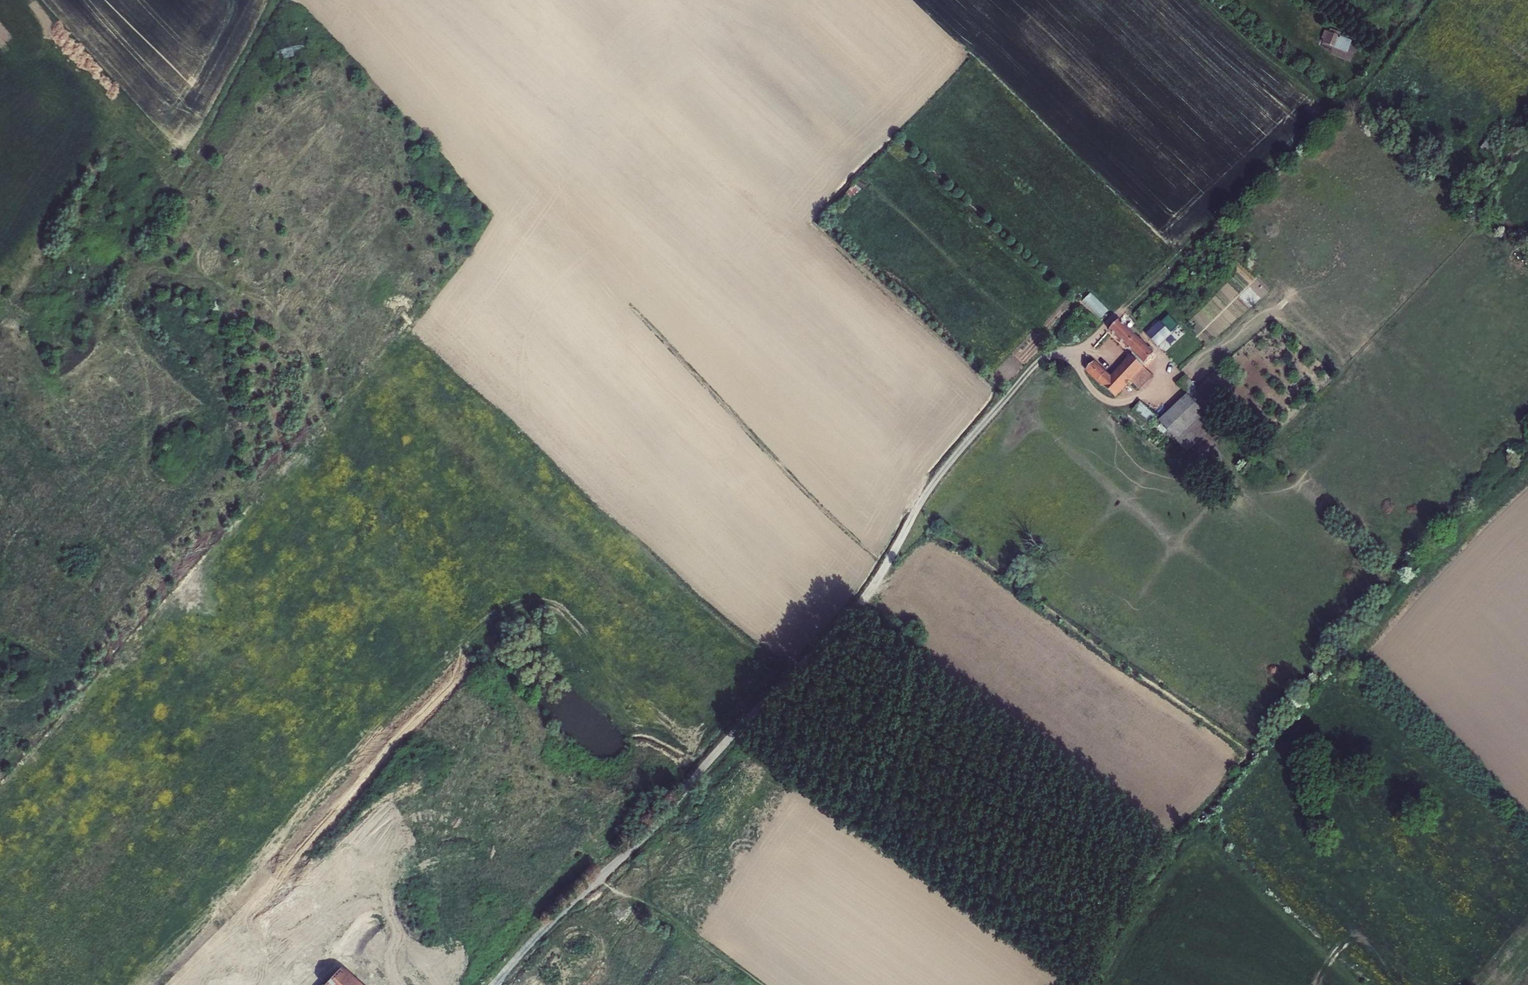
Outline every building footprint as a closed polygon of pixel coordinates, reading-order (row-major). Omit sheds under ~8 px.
[(1162,347),(1127,315),(1117,325),(1143,348),(1120,373),(1101,356),(1094,364),(1123,390),(1138,374),(1148,382),(1159,370),(1149,361),(1162,347)] [(1181,333),(1184,330),(1181,327),(1182,326),(1170,315),(1156,331),(1168,341),(1177,330),(1181,333)] [(1194,385),(1199,379),(1185,365),(1180,371),(1194,385)] [(1158,418),(1166,410),(1150,395),(1142,404),(1158,418)] [(1233,442),(1205,414),(1191,429),(1219,456),(1233,442)] [(327,984),(356,984),(340,971),(327,984)]
